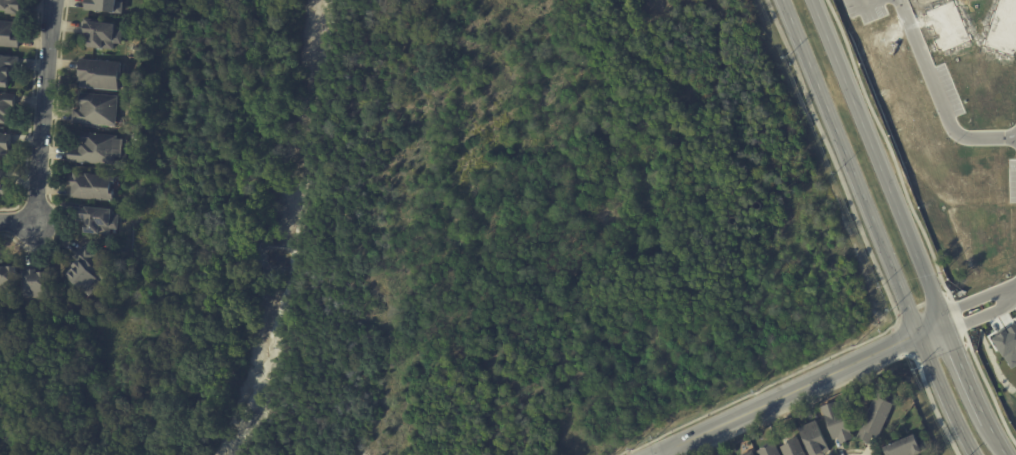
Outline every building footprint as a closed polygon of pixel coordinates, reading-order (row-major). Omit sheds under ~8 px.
[(18,0),(21,0),(20,17),(6,15),(6,12),(0,12),(0,0),(18,0)] [(85,11),(87,0),(117,0),(117,3),(124,3),(123,15),(85,11)] [(922,11),(950,0),(958,0),(973,39),(939,53),(922,11)] [(979,47),(994,0),(1015,0),(1015,56),(1015,59),(979,47)] [(90,38),(88,38),(89,36),(82,36),(83,20),(99,21),(99,24),(116,25),(118,28),(118,30),(123,31),(123,45),(114,45),(114,51),(89,50),(90,38)] [(19,49),(0,48),(0,23),(15,24),(14,32),(14,34),(21,35),(19,49)] [(9,90),(0,89),(0,57),(19,58),(18,72),(10,71),(10,73),(12,73),(11,83),(9,83),(9,90)] [(79,71),(80,60),(121,64),(121,65),(127,65),(126,71),(121,71),(119,92),(80,89),(80,84),(78,84),(79,71)] [(8,126),(0,125),(0,94),(15,95),(15,96),(14,107),(12,107),(11,119),(8,119),(8,126)] [(117,118),(116,128),(73,124),(74,110),(81,111),(81,108),(80,107),(82,94),(119,98),(117,118)] [(8,160),(0,159),(0,134),(10,135),(10,136),(8,160)] [(118,137),(118,141),(123,142),(122,160),(116,159),(115,167),(69,163),(70,151),(80,152),(81,145),(84,145),(84,143),(82,143),(82,134),(118,137)] [(7,197),(0,196),(0,172),(4,172),(2,186),(8,187),(7,197)] [(81,175),(81,178),(85,178),(85,175),(113,177),(112,190),(115,191),(114,203),(71,199),(72,188),(68,188),(69,178),(73,178),(74,174),(81,175)] [(92,209),(113,211),(115,213),(114,215),(120,216),(119,230),(111,229),(110,236),(101,235),(101,236),(86,234),(87,223),(85,223),(85,221),(82,221),(83,210),(87,210),(87,209),(92,209)] [(90,251),(97,258),(95,260),(112,276),(90,299),(68,279),(69,277),(66,274),(77,262),(74,259),(86,247),(90,251)] [(17,294),(0,294),(0,269),(17,269),(17,294)] [(40,275),(48,275),(50,298),(25,300),(23,274),(29,273),(29,272),(38,272),(38,276),(40,275)] [(992,337),(1015,324),(1015,365),(1011,368),(992,337)] [(888,396),(886,401),(896,405),(881,438),(875,435),(871,445),(866,443),(866,441),(859,438),(880,392),(888,395),(888,396)] [(837,403),(840,411),(844,409),(855,439),(842,444),(840,438),(835,440),(822,408),(837,403)] [(809,420),(807,415),(813,412),(815,418),(809,420)] [(826,454),(812,454),(800,429),(817,421),(831,451),(830,451),(826,454)] [(927,453),(922,454),(918,454),(890,454),(887,448),(920,434),(923,441),(927,439),(932,450),(927,452),(927,453)] [(798,438),(806,454),(785,454),(782,448),(792,443),(791,441),(798,438)] [(776,441),(782,454),(761,454),(759,451),(770,447),(769,445),(776,441)]
